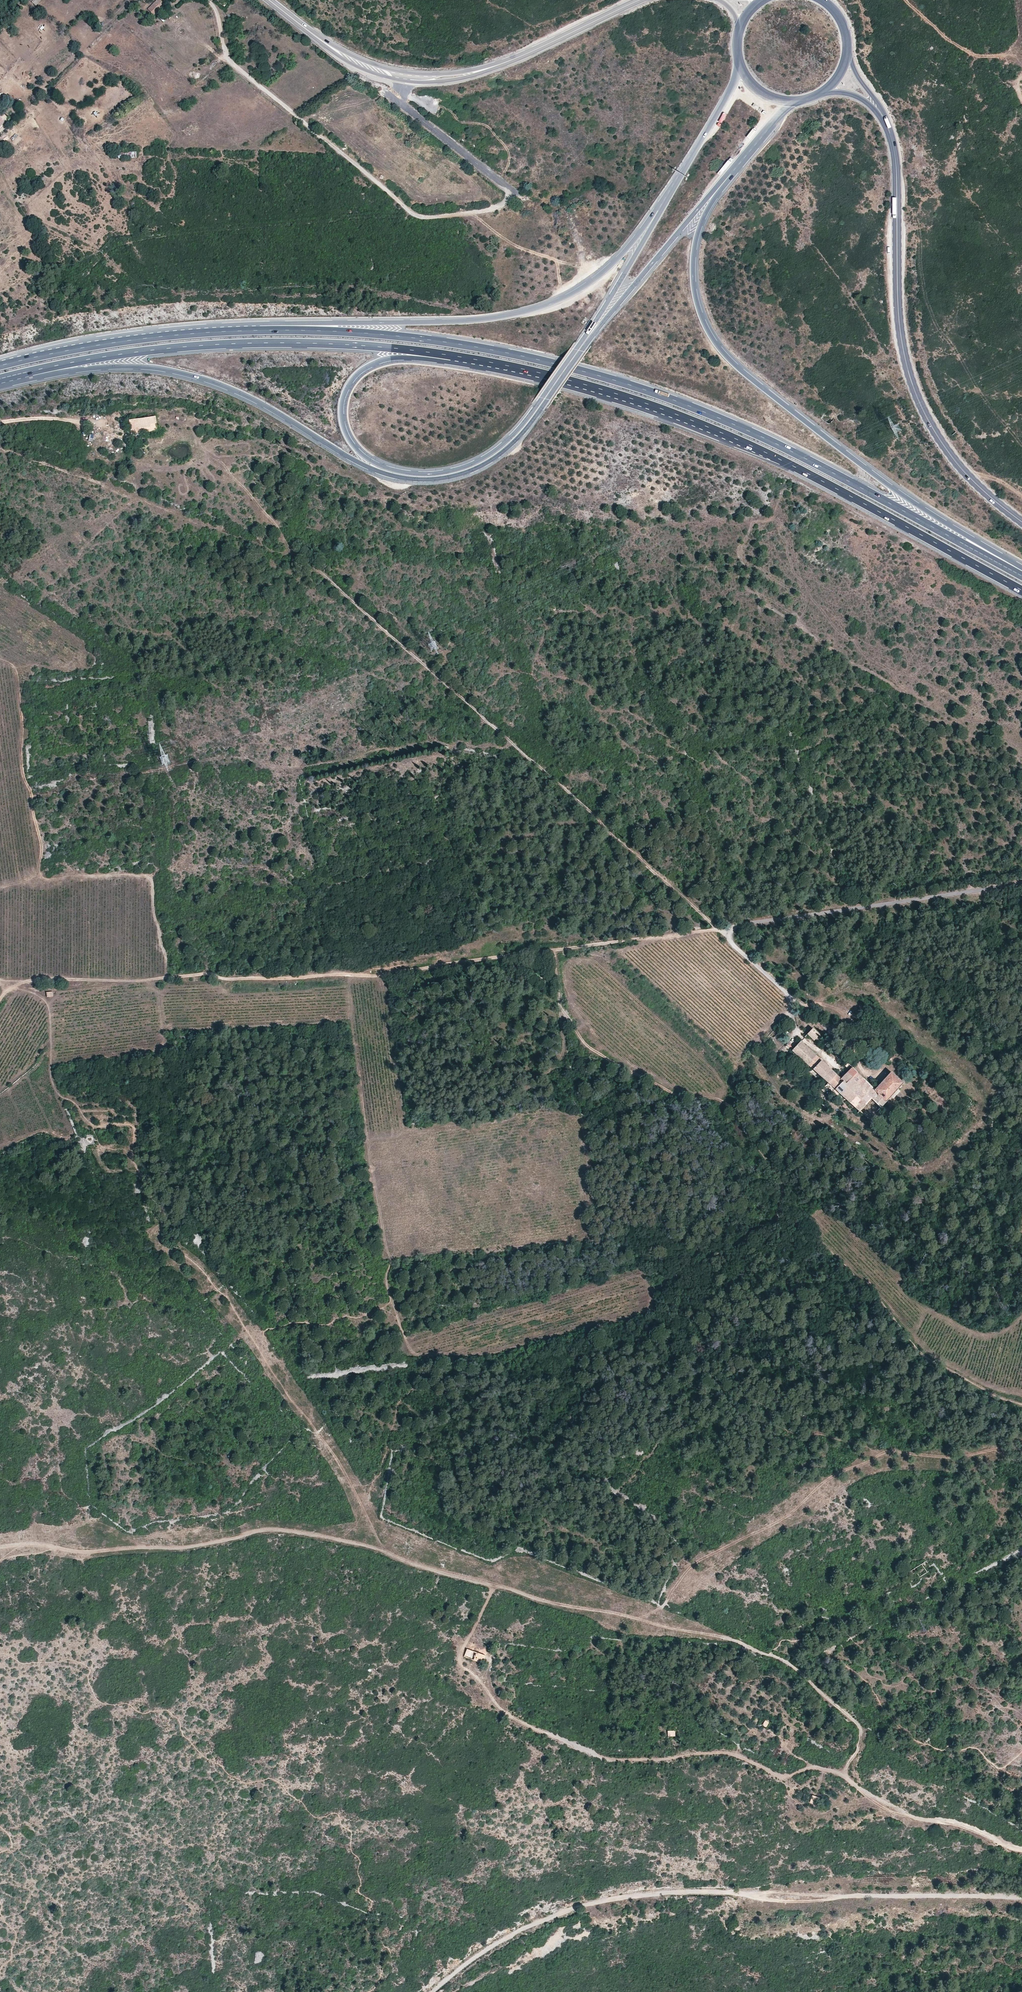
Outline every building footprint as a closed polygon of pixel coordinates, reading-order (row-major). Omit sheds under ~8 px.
[(165,6),(159,0),(156,0),(147,9),(154,17),(165,6)] [(14,145),(20,138),(15,133),(9,140),(14,145)] [(76,145),(63,151),(65,156),(78,150),(76,145)] [(156,418),(130,420),(131,435),(157,433),(156,418)] [(817,1035),(812,1029),(806,1035),(812,1041),(817,1035)] [(791,1050),(796,1055),(804,1046),(799,1042),(791,1050)] [(804,1046),(796,1055),(811,1069),(819,1060),(804,1046)] [(819,1060),(811,1069),(821,1078),(867,1120),(900,1083),(889,1072),(873,1090),(850,1067),(839,1079),(819,1060)] [(485,1655),(467,1649),(464,1657),(482,1663),(485,1655)] [(816,1804),(818,1796),(811,1794),(809,1801),(816,1804)]
